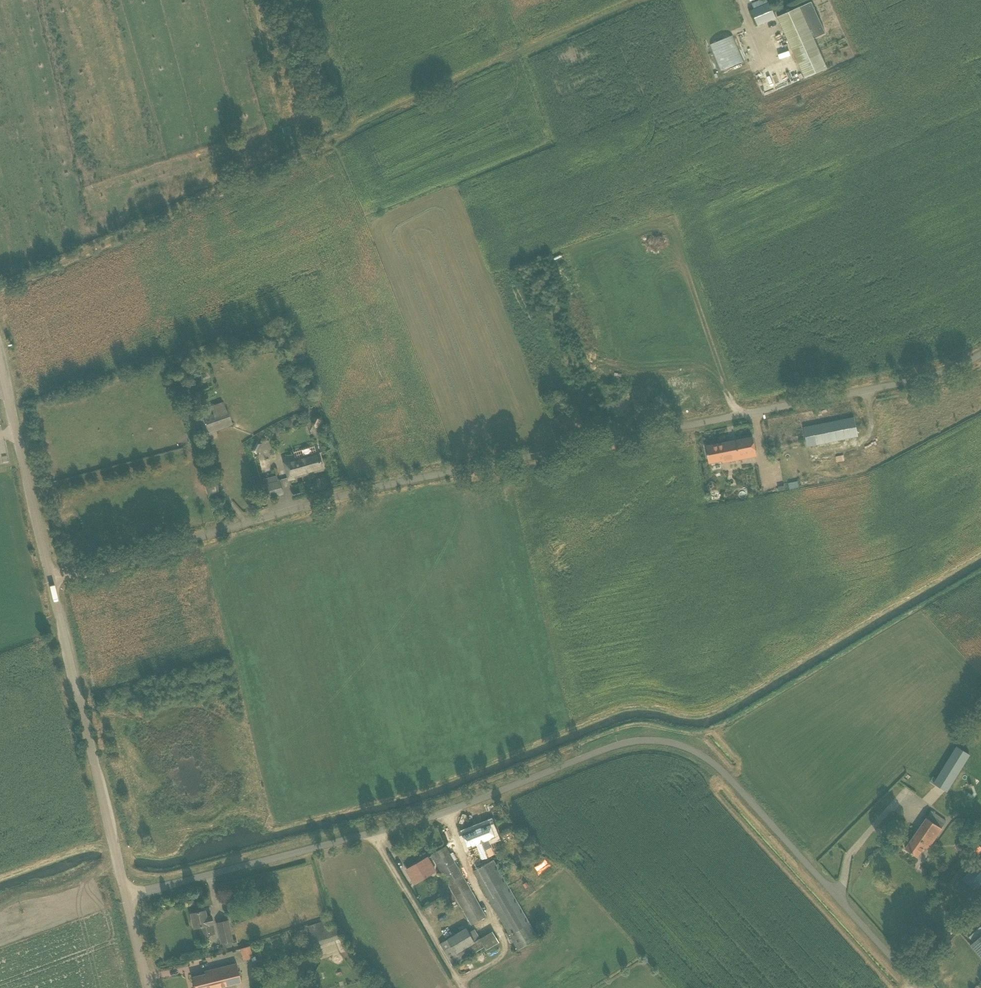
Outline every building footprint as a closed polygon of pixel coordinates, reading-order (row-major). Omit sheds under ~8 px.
[(805,78),(827,68),(814,38),(826,33),(812,1),(800,7),(800,6),(777,16),(805,78)] [(751,10),(758,25),(776,17),(770,3),(751,10)] [(732,35),(710,44),(721,71),(743,62),(732,35)] [(559,393),(549,397),(556,411),(557,411),(566,407),(565,407),(559,393)] [(214,414),(198,419),(204,434),(232,424),(227,409),(225,410),(223,402),(211,406),(214,414)] [(186,410),(183,411),(185,419),(194,416),(191,405),(188,406),(188,404),(184,405),(186,410)] [(313,416),(311,422),(320,426),(323,420),(322,416),(318,414),(313,416)] [(853,418),(804,427),(807,446),(856,436),(855,427),(853,418)] [(706,447),(709,462),(722,460),(723,462),(740,458),(740,459),(757,455),(754,437),(706,447)] [(252,451),(257,454),(262,444),(256,441),(252,451)] [(285,462),(289,479),(323,469),(319,452),(285,462)] [(260,480),(265,498),(283,493),(280,483),(279,480),(278,480),(277,475),(260,480)] [(936,778),(933,783),(947,791),(960,770),(970,754),(969,754),(956,746),(936,778)] [(905,848),(918,857),(925,846),(928,849),(942,828),(941,828),(946,821),(931,811),(905,848)] [(490,823),(463,834),(470,850),(490,842),(489,840),(489,839),(491,840),(493,839),(494,838),(496,837),(490,823)] [(972,856),(980,850),(980,847),(977,840),(967,846),(972,856)] [(432,855),(472,925),(486,917),(451,856),(446,847),(432,855)] [(407,870),(415,883),(435,872),(427,858),(407,870)] [(510,936),(518,950),(538,938),(508,886),(511,885),(508,879),(505,881),(493,860),(474,871),(503,923),(502,924),(503,928),(505,927),(508,932),(506,933),(508,937),(510,936)] [(963,878),(974,889),(980,882),(980,881),(980,860),(970,872),(963,878)] [(200,926),(202,936),(215,933),(211,916),(206,917),(204,910),(191,913),(194,928),(200,926)] [(953,910),(945,918),(949,922),(957,914),(953,910)] [(222,944),(223,949),(237,946),(236,938),(232,939),(227,920),(216,923),(221,944),(222,944)] [(308,926),(315,947),(341,938),(337,926),(331,928),(328,920),(308,926)] [(946,923),(942,926),(947,933),(950,930),(946,923)] [(980,933),(980,927),(980,926),(969,936),(973,941),(980,933)] [(440,944),(452,966),(485,947),(486,950),(499,943),(493,932),(480,939),(475,930),(469,933),(467,929),(440,944)] [(971,945),(980,957),(980,936),(971,945)] [(240,949),(243,960),(253,958),(249,946),(240,949)] [(192,977),(194,987),(220,987),(219,987),(241,982),(237,963),(204,971),(205,974),(201,975),(192,977)]
